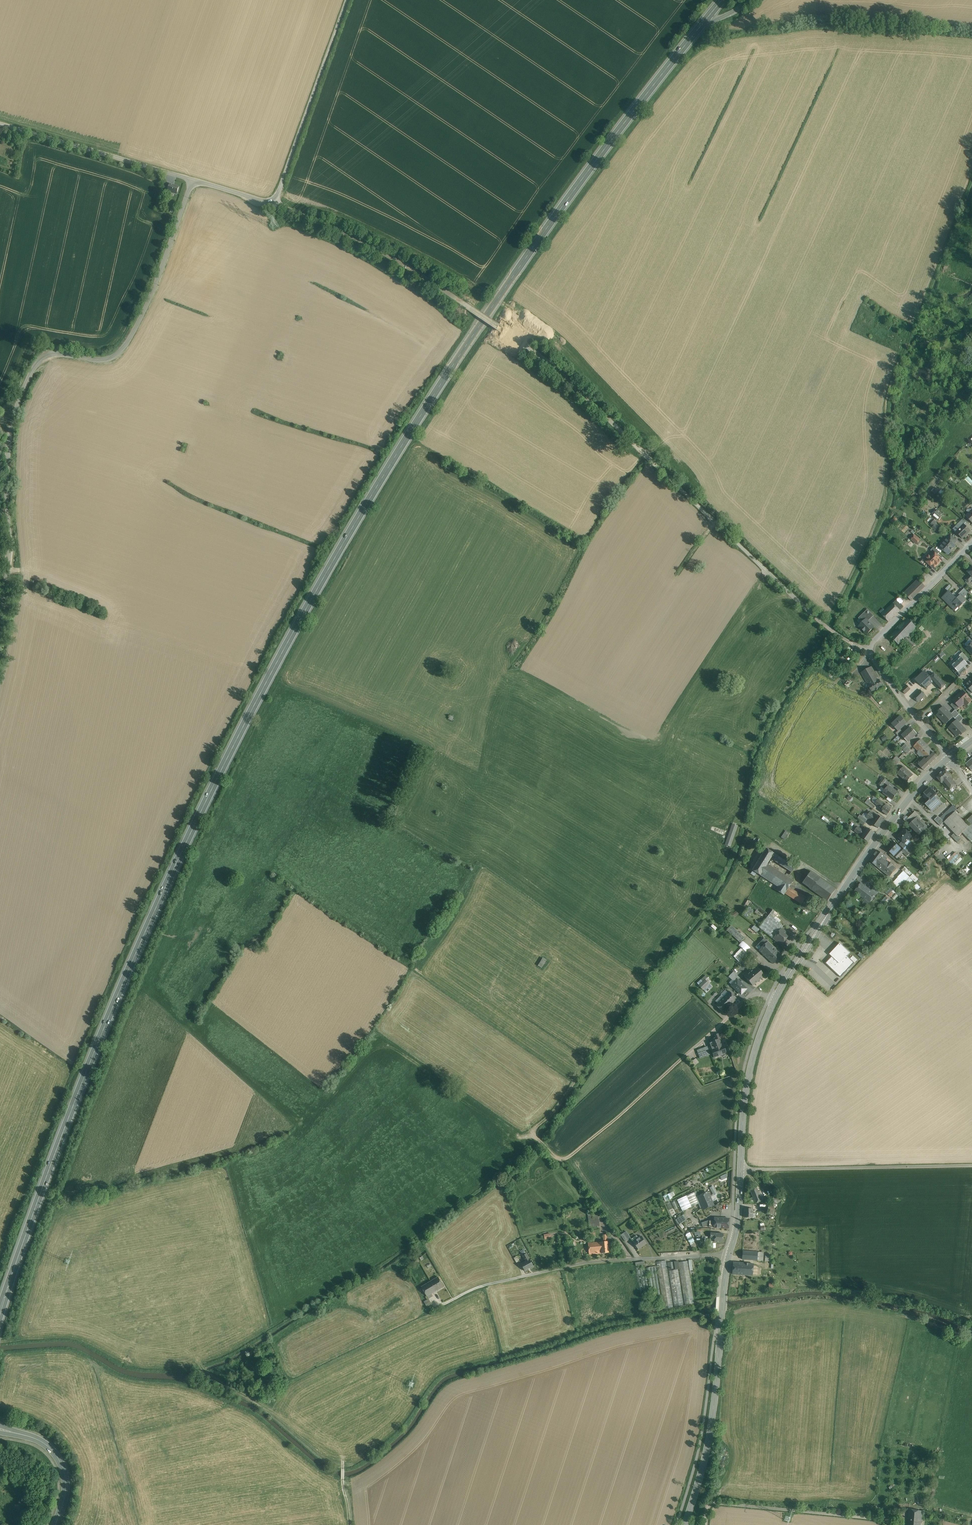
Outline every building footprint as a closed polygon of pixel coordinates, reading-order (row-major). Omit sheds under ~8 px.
[(179,187),(170,184),(168,191),(168,192),(177,194),(179,187)] [(943,515),(937,510),(933,515),(939,520),(943,515)] [(964,525),(956,532),(962,538),(970,531),(969,530),(965,526),(964,525)] [(957,540),(950,534),(948,537),(955,542),(955,543),(957,540)] [(920,540),(915,536),(912,540),(917,544),(920,540)] [(953,544),(948,540),(946,542),(946,543),(944,545),(942,545),(940,548),(948,554),(955,546),(953,544)] [(932,552),(926,559),(926,560),(929,563),(933,568),(934,568),(937,565),(939,563),(941,561),(941,559),(937,555),(933,551),(932,552)] [(918,579),(904,593),(911,601),(925,587),(918,579)] [(964,588),(960,593),(964,597),(968,593),(964,588)] [(957,599),(949,591),(942,598),(954,609),(957,606),(959,608),(966,601),(961,595),(957,599)] [(901,604),(897,600),(893,603),(900,611),(904,607),(901,604)] [(893,603),(882,614),(889,622),(900,611),(893,603)] [(874,616),(868,609),(860,617),(864,621),(866,619),(868,621),(874,616)] [(907,618),(901,626),(910,635),(910,634),(916,627),(907,618)] [(864,621),(859,626),(867,634),(874,627),(868,621),(866,619),(864,621)] [(899,628),(890,637),(899,645),(904,640),(912,648),(915,644),(910,639),(913,636),(910,634),(910,635),(901,626),(899,628)] [(960,656),(965,662),(968,659),(962,653),(959,655),(960,656)] [(967,664),(965,662),(960,656),(954,661),(955,663),(953,665),(959,672),(967,664)] [(872,667),(861,673),(868,685),(879,680),(872,667)] [(935,674),(929,667),(924,672),(929,677),(931,675),(932,676),(935,674)] [(922,676),(914,683),(917,686),(920,683),(922,684),(929,677),(924,672),(921,675),(922,676)] [(935,674),(932,676),(931,675),(929,677),(933,682),(941,690),(946,685),(935,674)] [(929,677),(922,684),(926,688),(933,682),(929,677)] [(868,685),(868,686),(872,693),(877,690),(879,689),(883,686),(879,679),(879,680),(868,685)] [(912,690),(906,685),(901,689),(906,695),(912,690)] [(920,690),(913,697),(918,702),(925,695),(920,690)] [(953,700),(954,702),(960,707),(965,702),(968,705),(971,701),(963,691),(953,700)] [(960,707),(954,702),(951,705),(955,710),(956,711),(960,707)] [(951,714),(944,707),(939,712),(940,713),(937,715),(945,723),(953,716),(951,714)] [(955,710),(951,714),(953,716),(955,718),(959,714),(956,711),(955,710)] [(959,714),(955,718),(957,721),(957,720),(959,723),(964,719),(959,714)] [(901,716),(893,723),(896,726),(895,727),(898,731),(900,729),(903,726),(907,723),(901,716)] [(957,721),(949,728),(957,736),(960,734),(961,735),(966,730),(959,723),(957,720),(957,721)] [(904,733),(902,736),(908,742),(912,738),(916,733),(911,727),(904,733)] [(934,753),(921,739),(914,747),(918,751),(918,752),(918,753),(917,754),(923,760),(918,765),(924,770),(938,756),(934,753)] [(907,746),(903,750),(907,754),(911,750),(907,746)] [(896,756),(892,761),(897,765),(901,760),(896,756)] [(904,767),(897,774),(905,781),(908,778),(909,779),(913,775),(904,767)] [(945,769),(942,772),(940,774),(936,777),(942,783),(943,783),(950,776),(951,776),(947,771),(945,769)] [(950,776),(943,783),(949,790),(957,784),(950,776)] [(898,792),(889,786),(883,793),(893,800),(898,792)] [(937,795),(930,788),(924,793),(931,800),(935,796),(937,795)] [(933,811),(941,803),(935,796),(931,800),(926,804),(933,811)] [(875,807),(869,802),(871,800),(868,798),(865,803),(873,809),(875,807)] [(886,805),(878,799),(875,804),(882,809),(886,805)] [(892,809),(886,804),(886,805),(882,809),(881,811),(887,816),(892,809)] [(953,805),(940,818),(944,822),(955,812),(957,810),(953,805)] [(877,816),(871,812),(870,812),(869,814),(866,818),(873,822),(872,824),(878,828),(881,825),(882,823),(884,820),(878,815),(877,816)] [(915,812),(909,818),(907,816),(904,819),(906,821),(905,821),(919,835),(927,828),(920,821),(922,818),(915,812)] [(955,812),(944,822),(954,833),(951,836),(958,843),(962,839),(959,836),(962,833),(969,826),(955,812)] [(940,818),(938,816),(934,820),(941,826),(944,822),(940,818)] [(732,824),(725,845),(730,846),(737,825),(732,824)] [(962,833),(971,842),(971,841),(971,825),(971,824),(969,826),(962,833)] [(933,825),(928,830),(932,834),(937,829),(933,825)] [(862,830),(858,827),(855,831),(862,837),(868,829),(865,827),(862,830)] [(862,837),(869,842),(871,839),(873,837),(872,837),(875,833),(868,829),(862,837)] [(905,829),(898,836),(902,841),(904,843),(911,836),(905,829)] [(901,849),(893,841),(886,848),(897,858),(903,853),(901,851),(900,850),(901,849)] [(766,849),(752,870),(760,875),(767,864),(770,858),(773,853),(766,849)] [(887,858),(878,850),(870,861),(876,866),(889,876),(896,868),(885,860),(887,858)] [(942,862),(946,858),(940,852),(936,856),(942,862)] [(795,867),(773,853),(770,858),(772,859),(771,860),(773,861),(774,860),(791,872),(795,867)] [(947,861),(952,867),(961,858),(956,853),(947,861)] [(793,880),(767,864),(760,875),(778,887),(776,890),(784,895),(785,893),(789,887),(793,880)] [(836,889),(811,871),(802,883),(828,901),(836,889)] [(913,873),(910,876),(915,882),(918,878),(913,873)] [(870,890),(861,883),(855,891),(864,898),(870,890)] [(800,895),(789,887),(785,893),(796,901),(800,895)] [(897,890),(893,887),(887,893),(891,897),(897,890)] [(870,890),(864,898),(865,899),(870,903),(876,894),(872,891),(870,890)] [(800,895),(796,901),(802,904),(806,897),(801,893),(800,895)] [(889,898),(887,896),(880,903),(883,905),(889,898)] [(749,907),(742,914),(747,918),(753,911),(749,907)] [(773,910),(759,927),(773,938),(781,928),(783,926),(779,922),(780,920),(775,917),(778,913),(773,910)] [(745,938),(732,926),(727,931),(740,943),(745,938)] [(781,928),(773,938),(781,945),(789,934),(781,928)] [(782,955),(767,941),(767,942),(764,938),(758,945),(761,948),(759,950),(773,964),(782,955)] [(850,952),(840,943),(830,954),(832,956),(833,957),(832,959),(831,958),(826,963),(841,978),(855,963),(847,955),(850,952)] [(758,956),(749,949),(747,952),(755,959),(758,956)] [(742,951),(735,958),(739,962),(746,955),(742,951)] [(547,960),(543,958),(538,966),(542,968),(547,960)] [(753,970),(745,977),(753,986),(764,975),(757,966),(753,970)] [(733,972),(731,974),(736,980),(737,979),(738,980),(740,978),(733,972)] [(731,985),(741,994),(746,989),(738,980),(737,979),(736,980),(731,974),(728,977),(732,980),(733,981),(733,980),(735,981),(731,985)] [(705,980),(699,985),(703,989),(709,984),(705,980)] [(729,991),(716,1005),(723,1013),(737,999),(729,991)] [(719,1034),(715,1035),(717,1040),(709,1043),(712,1049),(723,1045),(719,1034)] [(712,1049),(711,1050),(714,1058),(726,1053),(723,1045),(712,1049)] [(707,1047),(697,1050),(700,1059),(710,1055),(707,1047)] [(758,1192),(756,1187),(750,1189),(755,1203),(764,1199),(762,1195),(760,1191),(758,1192)] [(674,1191),(663,1196),(665,1201),(673,1198),(673,1196),(675,1195),(674,1191)] [(694,1192),(686,1196),(691,1207),(699,1203),(696,1197),(694,1192)] [(699,1196),(698,1197),(703,1209),(713,1205),(710,1197),(709,1198),(708,1195),(707,1195),(707,1193),(706,1193),(705,1193),(706,1193),(699,1196)] [(686,1196),(677,1200),(682,1211),(691,1207),(686,1196)] [(752,1209),(744,1209),(744,1217),(755,1217),(755,1213),(752,1213),(752,1209)] [(598,1214),(588,1215),(589,1226),(599,1225),(598,1214)] [(684,1214),(676,1220),(679,1225),(680,1224),(681,1223),(687,1219),(684,1214)] [(729,1218),(714,1218),(714,1219),(714,1228),(728,1228),(729,1218)] [(697,1246),(690,1232),(685,1234),(692,1248),(697,1246)] [(723,1234),(715,1233),(714,1241),(714,1242),(723,1242),(723,1234)] [(641,1236),(638,1238),(636,1235),(631,1239),(638,1249),(646,1243),(641,1236)] [(608,1241),(600,1242),(601,1253),(609,1253),(608,1241)] [(600,1242),(588,1243),(589,1254),(601,1253),(600,1242)] [(763,1252),(743,1251),(742,1259),(763,1261),(763,1252)] [(526,1261),(521,1263),(525,1271),(533,1266),(529,1259),(526,1253),(522,1256),(524,1258),(525,1258),(526,1261)] [(666,1260),(656,1262),(664,1309),(673,1307),(666,1260)] [(687,1261),(678,1262),(679,1269),(685,1305),(694,1303),(687,1261)] [(745,1263),(733,1262),(732,1274),(744,1275),(745,1263)] [(753,1264),(745,1263),(744,1275),(752,1276),(753,1264)] [(645,1264),(636,1266),(643,1313),(652,1311),(645,1264)] [(675,1270),(669,1271),(674,1306),(683,1305),(678,1269),(675,1270)] [(438,1277),(431,1281),(436,1291),(444,1286),(438,1277)] [(436,1291),(431,1281),(421,1287),(427,1296),(431,1294),(436,1291)] [(909,1509),(907,1524),(921,1524),(922,1510),(909,1509)]
